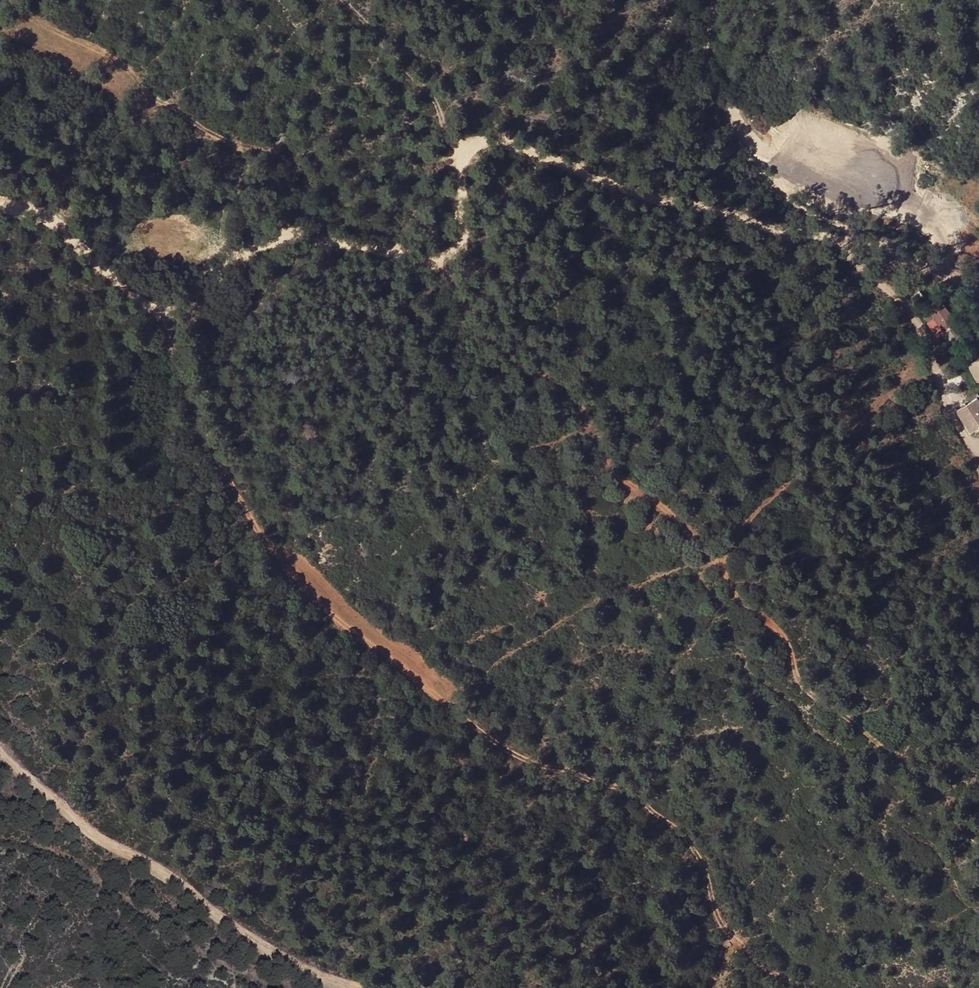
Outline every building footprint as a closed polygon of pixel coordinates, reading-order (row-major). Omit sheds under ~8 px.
[(955,333),(944,344),(954,353),(968,347),(975,355),(978,352),(978,333),(962,313),(947,324),(955,333)]
